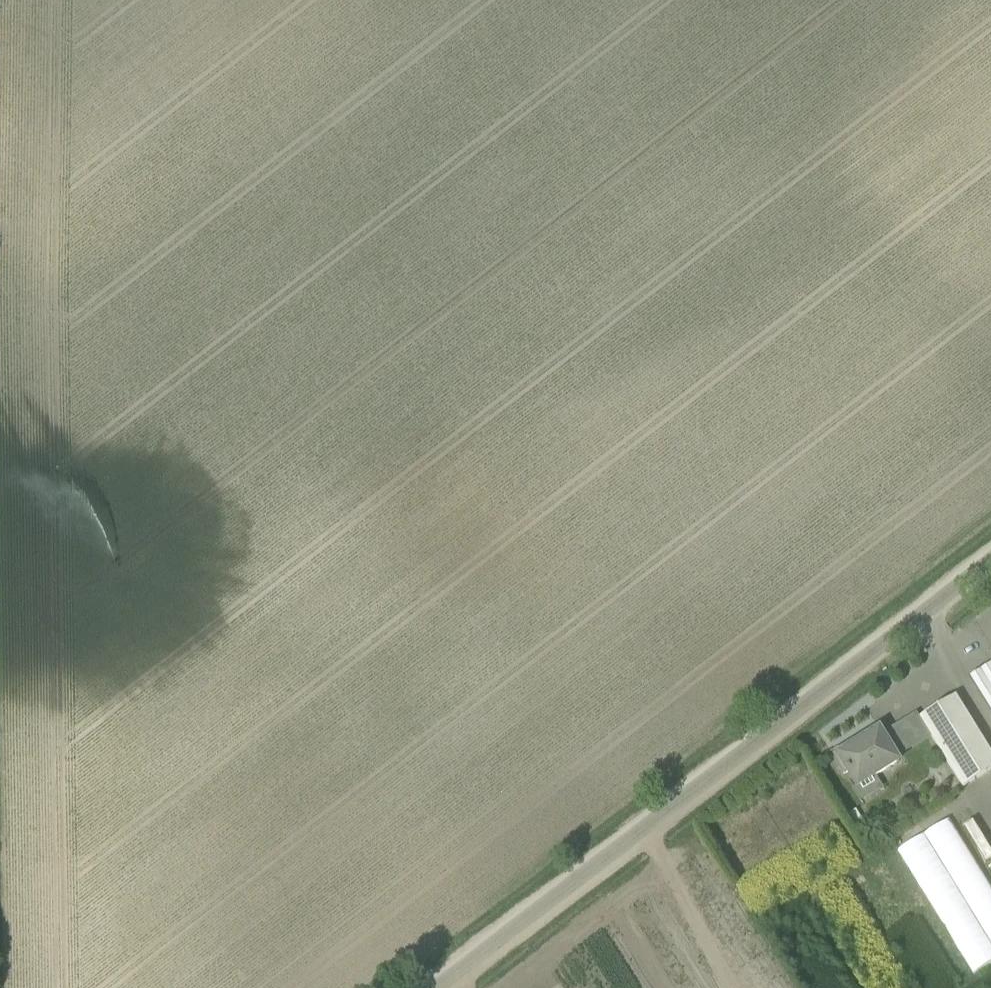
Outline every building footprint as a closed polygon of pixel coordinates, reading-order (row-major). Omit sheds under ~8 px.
[(969,678),(990,714),(990,665),(969,678)] [(962,788),(990,770),(990,753),(956,696),(919,718),(962,788)] [(832,754),(842,771),(853,789),(851,790),(859,802),(882,788),(876,778),(900,763),(880,730),(856,745),(853,741),(832,754)] [(968,975),(990,963),(990,884),(957,820),(901,849),(968,975)]
